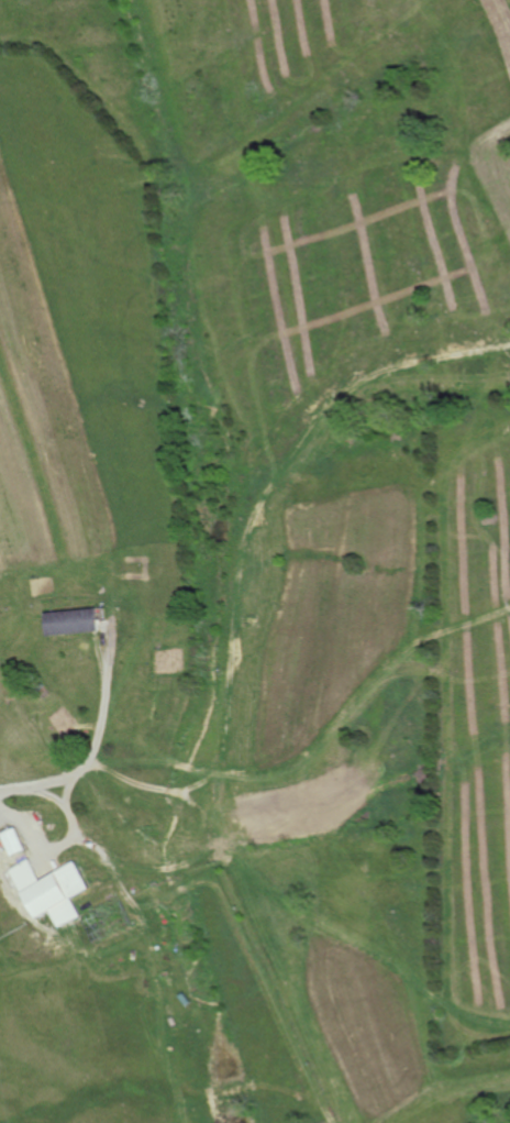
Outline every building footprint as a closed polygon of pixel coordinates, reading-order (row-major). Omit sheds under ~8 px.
[(44,612),(44,635),(97,634),(96,611),(44,612)] [(3,834),(12,857),(27,851),(18,828),(3,834)] [(42,880),(33,861),(12,870),(36,921),(54,912),(61,929),(84,918),(75,898),(92,890),(79,863),(42,880)]
